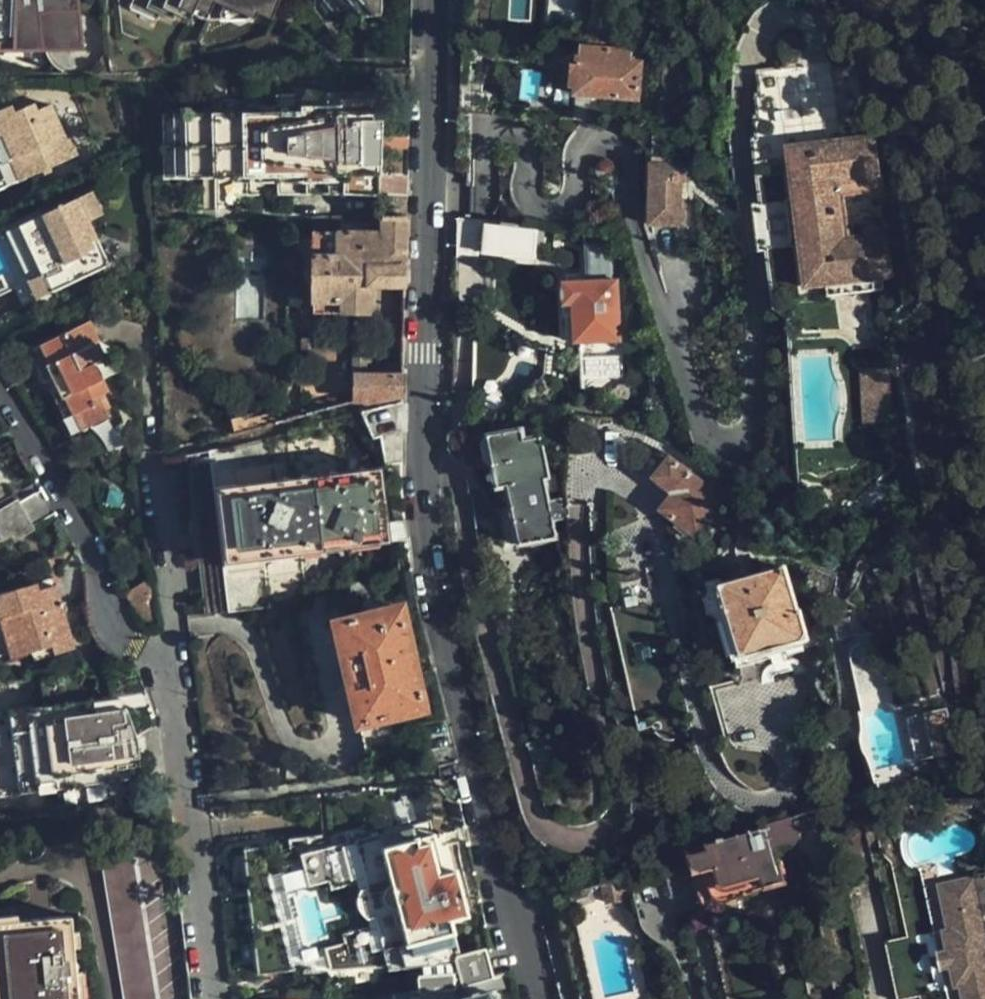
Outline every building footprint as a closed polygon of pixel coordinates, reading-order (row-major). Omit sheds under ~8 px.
[(81,47),(76,0),(0,0),(0,48),(81,47)] [(127,15),(155,29),(158,23),(171,30),(175,23),(189,29),(192,22),(206,29),(215,11),(255,28),(258,22),(271,28),(283,0),(135,0),(127,15)] [(307,2),(322,19),(335,19),(335,16),(335,0),(308,0),(307,2)] [(335,16),(338,19),(381,21),(382,0),(335,0),(335,16)] [(645,46),(580,41),(577,89),(592,91),(641,94),(645,46)] [(844,71),(863,69),(869,68),(869,62),(843,64),(844,71)] [(376,193),(376,67),(342,68),(342,95),(255,96),(254,116),(176,118),(176,176),(225,175),(226,210),(240,211),(240,174),(257,175),(258,192),(274,192),(274,174),(287,173),(288,192),(337,191),(376,193)] [(870,137),(863,69),(844,71),(835,72),(842,142),(843,153),(788,159),(792,200),(792,203),(796,203),(801,246),(798,246),(798,247),(802,288),(824,286),(878,280),(874,236),(846,239),(841,194),(880,190),(874,136),(870,137)] [(482,86),(460,84),(459,92),(481,94),(482,86)] [(574,121),(591,122),(592,91),(577,89),(574,121)] [(73,141),(69,142),(55,110),(48,113),(45,109),(30,115),(28,109),(0,121),(0,193),(80,156),(73,141)] [(843,153),(842,142),(787,148),(788,159),(843,153)] [(681,227),(682,166),(649,165),(648,226),(681,227)] [(81,199),(20,226),(48,292),(110,264),(81,199)] [(792,203),(792,200),(784,201),(788,249),(798,247),(798,246),(801,246),(796,203),(792,203)] [(456,215),(454,257),(477,259),(479,218),(469,217),(456,215)] [(366,402),(403,395),(408,216),(381,216),(381,232),(311,233),(312,313),(352,315),(353,366),(353,400),(365,398),(366,402)] [(532,255),(534,225),(487,219),(485,253),(532,255)] [(48,292),(20,226),(6,232),(34,299),(48,292)] [(887,235),(874,236),(878,280),(891,279),(887,235)] [(878,280),(824,286),(825,298),(880,293),(878,280)] [(621,341),(618,281),(565,281),(566,316),(573,317),(575,341),(621,341)] [(108,393),(97,365),(101,363),(102,361),(103,359),(103,356),(102,353),(102,351),(101,349),(98,346),(100,344),(91,323),(43,345),(50,363),(45,365),(62,400),(67,397),(83,432),(108,420),(98,398),(108,393)] [(601,376),(624,375),(624,357),(601,357),(601,376)] [(887,420),(881,369),(856,372),(862,423),(887,420)] [(402,457),(402,398),(361,410),(375,437),(384,436),(386,458),(402,457)] [(557,539),(555,519),(551,500),(550,491),(557,490),(555,473),(551,474),(548,452),(553,452),(551,445),(547,446),(545,436),(529,438),(526,428),(489,433),(484,440),(486,456),(495,465),(500,486),(503,485),(506,503),(496,505),(501,541),(519,538),(521,544),(557,539)] [(306,600),(305,588),(300,549),(385,540),(384,520),(379,465),(290,474),(286,430),(186,453),(204,612),(274,604),(306,600)] [(481,450),(460,461),(462,464),(463,466),(465,468),(466,471),(468,474),(488,465),(481,450)] [(695,534),(722,499),(671,459),(659,476),(676,491),(663,507),(669,513),(695,534)] [(31,526),(59,510),(43,484),(16,501),(31,526)] [(31,526),(16,501),(13,498),(9,500),(0,486),(0,540),(10,534),(12,538),(31,528),(31,526)] [(551,500),(555,519),(563,518),(561,499),(551,500)] [(407,536),(405,518),(384,520),(385,540),(407,536)] [(809,626),(807,619),(801,602),(804,602),(802,599),(798,600),(783,557),(721,578),(714,581),(723,609),(731,606),(747,647),(809,626)] [(718,570),(704,575),(707,585),(704,592),(702,592),(706,606),(709,605),(714,608),(718,616),(726,614),(741,657),(774,647),(779,663),(791,659),(787,643),(817,632),(813,618),(807,619),(809,626),(747,647),(731,606),(723,609),(714,581),(721,578),(718,570)] [(52,579),(0,593),(0,661),(55,646),(57,651),(72,646),(52,579)] [(123,620),(124,623),(147,618),(142,583),(119,584),(120,586),(123,618),(123,620)] [(417,686),(400,607),(334,622),(356,723),(418,709),(420,718),(437,715),(428,683),(417,686)] [(135,735),(125,705),(0,723),(0,797),(142,777),(135,735)] [(949,706),(910,715),(920,759),(959,750),(949,706)] [(813,824),(687,851),(704,916),(786,894),(779,860),(802,854),(801,844),(817,840),(813,824)] [(468,913),(456,871),(439,874),(433,849),(426,851),(422,838),(376,850),(396,923),(401,945),(443,933),(440,921),(468,913)] [(129,850),(99,843),(124,998),(154,998),(129,850)] [(916,870),(940,984),(943,998),(984,998),(984,857),(916,870)] [(940,984),(916,870),(882,877),(891,929),(881,932),(894,994),(940,984)] [(73,915),(25,918),(25,903),(0,905),(0,998),(80,998),(73,915)] [(452,989),(492,975),(490,963),(487,949),(458,957),(461,973),(455,975),(453,972),(419,974),(420,990),(452,989)] [(506,971),(492,975),(452,989),(420,990),(395,992),(397,998),(493,998),(491,992),(509,986),(506,971)]
